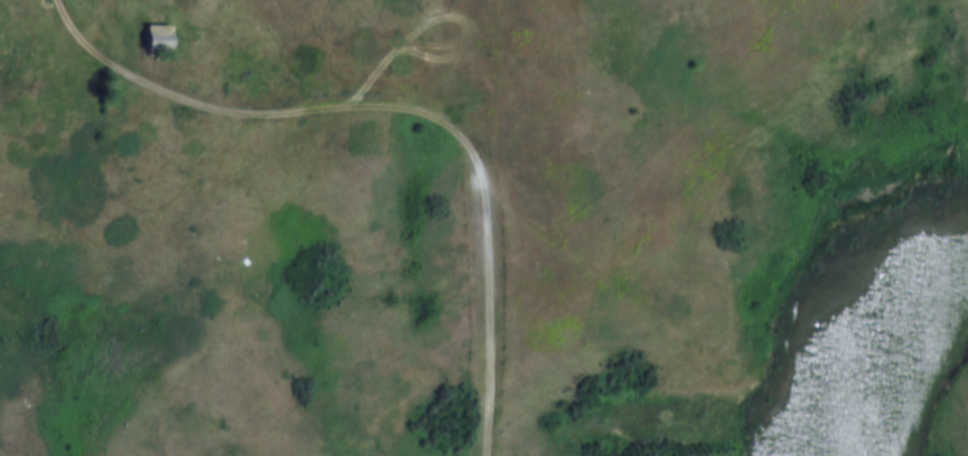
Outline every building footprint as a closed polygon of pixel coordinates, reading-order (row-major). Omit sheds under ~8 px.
[(152,18),(177,18),(177,44),(152,44),(152,18)] [(142,50),(169,50),(169,26),(142,26),(142,50)]
